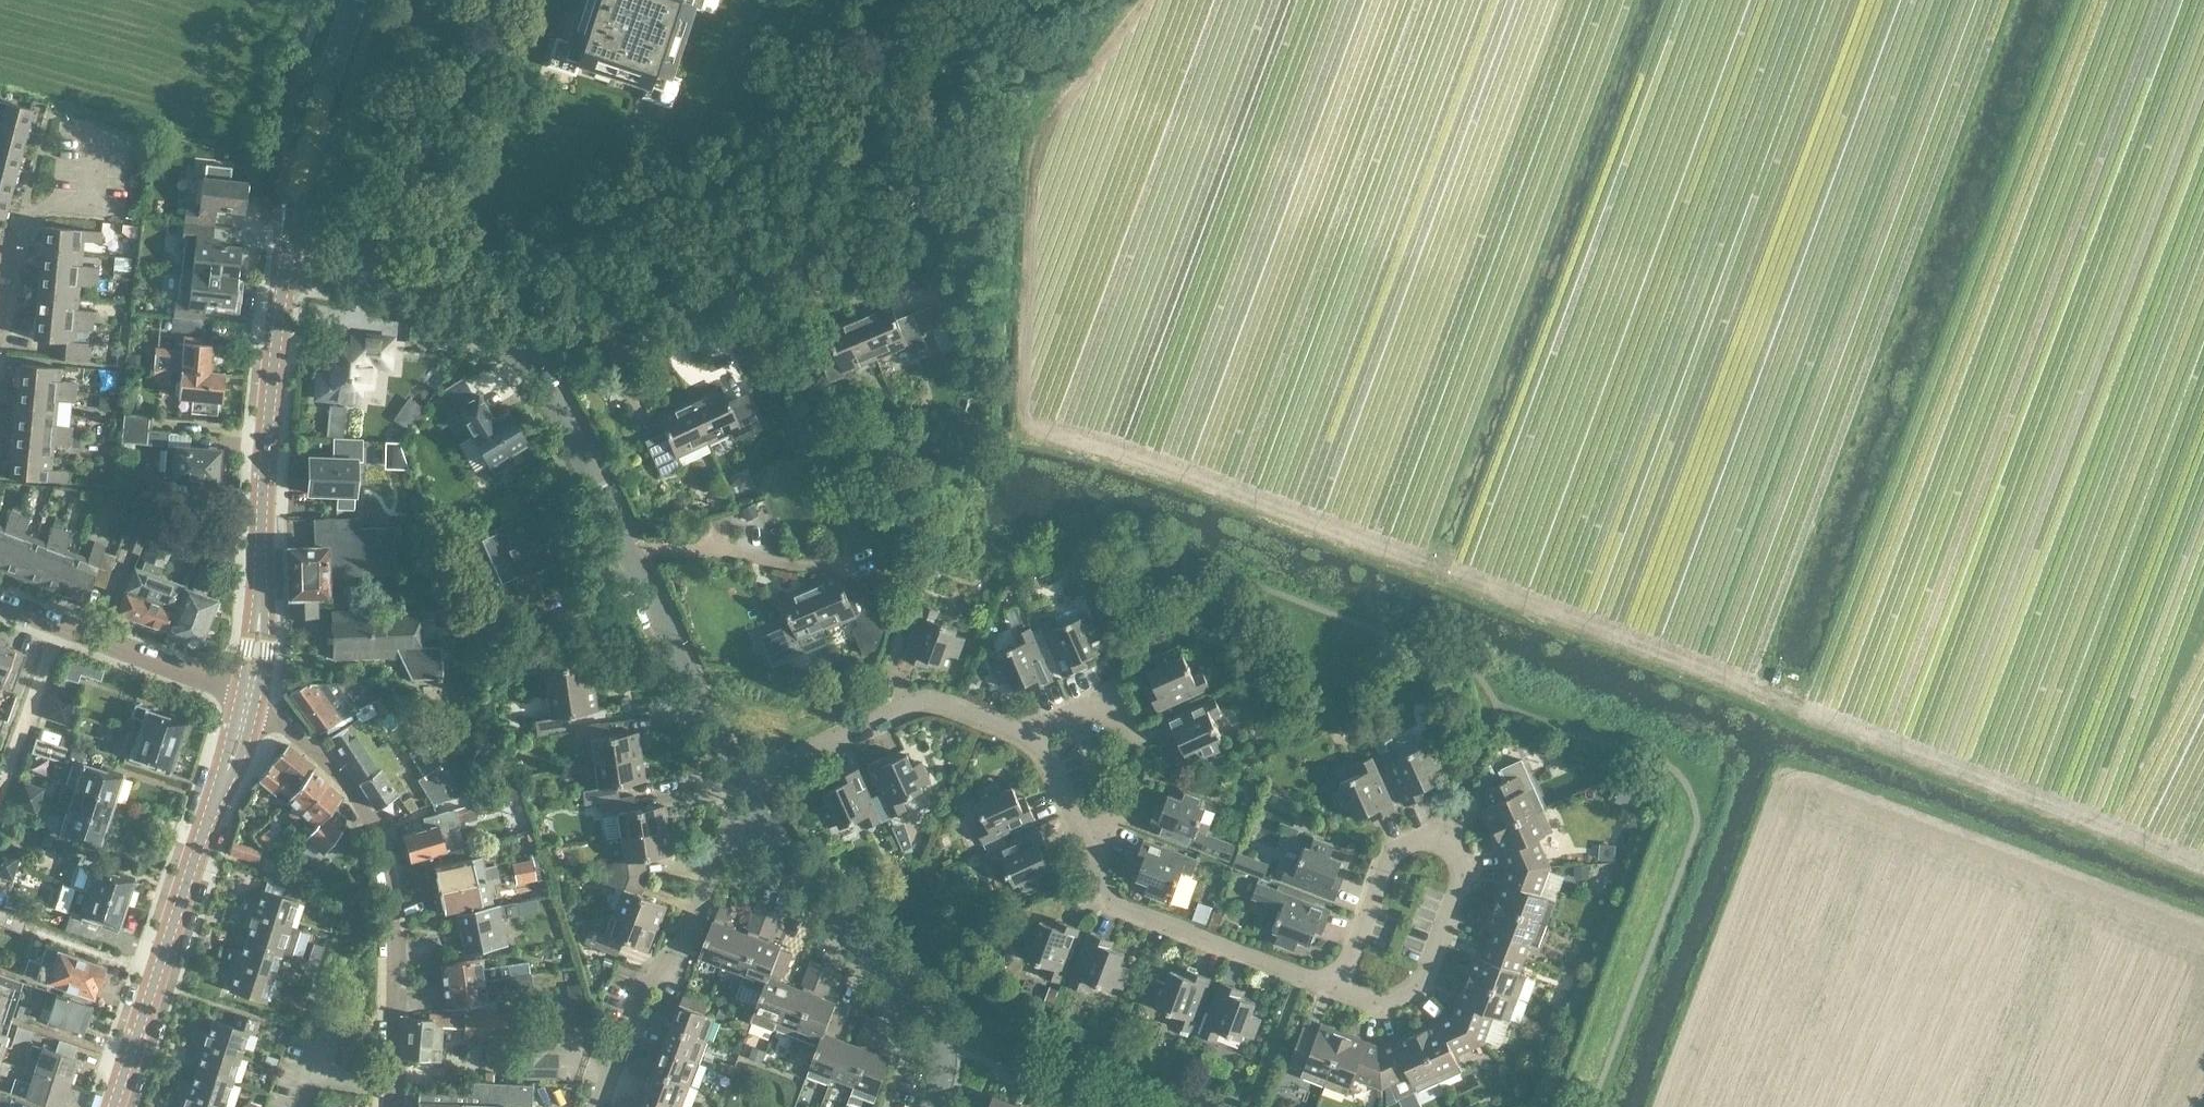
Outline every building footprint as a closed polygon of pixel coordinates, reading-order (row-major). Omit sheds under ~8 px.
[(568,42),(557,38),(548,64),(574,73),(578,61),(647,84),(644,95),(669,104),(678,78),(666,74),(689,5),(701,9),(704,0),(582,0),(568,42)] [(26,131),(32,109),(18,105),(0,101),(0,124),(26,131)] [(20,153),(26,131),(0,124),(0,148),(20,153)] [(15,175),(20,153),(0,148),(0,171),(15,175)] [(0,171),(0,194),(9,196),(15,175),(0,171)] [(183,223),(214,226),(217,208),(243,212),(246,182),(202,177),(198,206),(186,204),(183,223)] [(0,194),(0,218),(3,219),(9,196),(0,194)] [(214,226),(183,223),(181,240),(195,242),(191,271),(236,276),(239,247),(212,244),(214,226)] [(42,249),(83,253),(84,241),(101,243),(102,231),(44,226),(42,249)] [(83,253),(42,249),(40,271),(98,277),(99,267),(82,265),(83,253)] [(236,276),(191,271),(181,270),(178,299),(175,299),(173,317),(204,320),(206,303),(233,306),(236,276)] [(40,271),(38,294),(79,298),(80,285),(97,287),(98,277),(40,271)] [(38,294),(36,316),(94,322),(95,311),(78,309),(79,298),(38,294)] [(858,316),(875,358),(908,345),(912,354),(928,348),(919,324),(911,327),(906,315),(897,319),(891,302),(858,316)] [(94,322),(36,316),(33,339),(58,341),(57,358),(90,361),(91,343),(75,341),(76,330),(93,331),(94,322)] [(875,358),(858,316),(827,329),(835,347),(819,354),(831,382),(847,375),(845,371),(875,358)] [(315,374),(314,400),(355,401),(356,361),(384,362),(385,333),(344,332),(343,344),(329,343),(328,375),(315,374)] [(153,366),(210,371),(213,344),(195,343),(195,337),(184,336),(183,350),(155,347),(153,366)] [(20,386),(77,392),(78,382),(60,380),(62,367),(22,363),(20,386)] [(181,369),(153,366),(152,379),(180,382),(179,398),(194,399),(192,412),(218,414),(219,402),(223,401),(225,373),(181,369)] [(506,447),(524,439),(510,408),(496,415),(480,382),(454,394),(486,462),(508,453),(506,447)] [(17,408),(57,412),(58,400),(76,402),(77,392),(20,386),(17,408)] [(689,401),(708,442),(729,433),(733,442),(763,428),(751,402),(746,394),(727,403),(719,387),(689,401)] [(407,394),(395,417),(408,424),(420,402),(407,394)] [(708,442),(689,401),(658,415),(665,432),(658,435),(662,444),(649,450),(661,476),(682,467),(677,457),(708,442)] [(331,402),(329,433),(344,434),(346,403),(331,402)] [(15,430),(72,436),(74,426),(56,424),(57,412),(17,408),(15,430)] [(122,427),(148,430),(150,416),(124,414),(122,427)] [(148,430),(122,427),(121,441),(166,446),(167,446),(168,432),(148,430)] [(72,436),(15,430),(13,452),(53,456),(54,443),(72,445),(72,436)] [(404,466),(405,439),(386,438),(385,465),(404,466)] [(336,508),(354,509),(357,441),(334,440),(333,458),(310,457),(308,494),(337,495),(336,508)] [(191,449),(192,447),(167,446),(166,446),(164,475),(173,475),(173,478),(192,479),(192,482),(206,484),(207,481),(216,481),(218,451),(191,449)] [(53,456),(13,452),(10,475),(67,481),(69,470),(51,468),(53,456)] [(141,527),(137,539),(144,542),(158,503),(136,495),(132,507),(133,508),(128,522),(141,527)] [(1,567),(21,514),(12,511),(6,526),(0,524),(0,567),(1,567)] [(1,567),(22,575),(36,537),(24,533),(30,517),(21,514),(1,567)] [(177,609),(185,587),(186,585),(159,576),(163,566),(164,567),(181,523),(160,515),(143,559),(145,560),(142,569),(134,566),(129,579),(130,580),(129,580),(146,587),(145,591),(150,593),(148,598),(177,609)] [(289,600),(316,600),(326,599),(326,576),(395,574),(394,528),(359,529),(359,518),(313,518),(314,548),(287,548),(289,600)] [(552,565),(532,519),(498,534),(519,580),(552,565)] [(36,537),(22,575),(42,583),(63,529),(54,526),(48,541),(36,537)] [(73,533),(63,529),(42,583),(63,591),(77,553),(67,549),(73,533)] [(444,542),(450,563),(472,556),(466,535),(444,542)] [(77,553),(63,591),(85,599),(91,582),(105,587),(116,555),(103,551),(105,545),(95,541),(89,557),(77,553)] [(185,587),(177,609),(168,632),(201,645),(218,599),(205,594),(211,578),(201,574),(195,590),(185,587)] [(810,586),(827,628),(857,615),(861,624),(853,628),(864,654),(876,649),(885,627),(880,617),(890,613),(879,586),(869,590),(865,581),(844,590),(837,574),(810,586)] [(117,613),(168,632),(177,609),(148,598),(150,593),(145,591),(146,587),(129,580),(130,580),(129,579),(125,578),(115,604),(120,606),(117,613)] [(827,628),(810,586),(782,598),(793,623),(778,629),(789,656),(802,650),(798,640),(827,628)] [(316,600),(289,600),(289,618),(317,617),(316,600)] [(904,658),(919,664),(921,657),(943,665),(948,653),(958,657),(965,637),(955,633),(957,628),(935,620),(939,610),(924,604),(904,658)] [(421,615),(365,616),(365,609),(331,610),(331,617),(332,659),(376,658),(376,652),(395,651),(410,680),(441,679),(440,646),(421,646),(421,615)] [(1097,653),(1092,641),(1102,637),(1093,618),(1083,622),(1081,617),(1059,626),(1055,616),(1040,623),(1064,676),(1078,669),(1075,662),(1097,653)] [(1009,678),(1014,689),(1036,680),(1039,687),(1053,680),(1030,627),(1015,634),(1020,644),(998,653),(1000,658),(991,663),(999,682),(1009,678)] [(1,687),(12,691),(26,654),(15,650),(15,649),(7,646),(9,641),(0,637),(0,690),(1,687)] [(1158,693),(1151,696),(1158,711),(1210,687),(1204,672),(1194,677),(1184,655),(1179,658),(1175,648),(1155,656),(1160,666),(1148,672),(1158,693)] [(542,670),(545,694),(591,687),(588,662),(561,666),(559,654),(524,659),(526,672),(542,670)] [(289,695),(317,733),(325,729),(327,732),(339,726),(338,725),(352,718),(350,714),(359,710),(347,693),(353,689),(345,677),(336,682),(335,682),(308,685),(289,695)] [(591,687),(545,694),(549,717),(533,721),(535,734),(570,729),(568,716),(595,712),(591,687)] [(51,705),(71,711),(75,699),(55,693),(51,705)] [(139,733),(181,746),(189,723),(163,715),(167,704),(139,695),(132,715),(143,719),(139,733)] [(1221,738),(1212,716),(1222,712),(1215,697),(1162,721),(1169,736),(1175,732),(1185,754),(1197,749),(1201,758),(1221,750),(1216,740),(1221,738)] [(330,739),(376,809),(398,794),(397,792),(402,788),(395,777),(389,780),(387,777),(402,767),(385,742),(375,749),(357,721),(330,739)] [(589,740),(593,765),(639,757),(636,733),(608,737),(606,724),(572,729),(574,742),(589,740)] [(181,746),(139,733),(130,730),(122,754),(133,758),(133,757),(173,770),(181,746)] [(1393,736),(1378,743),(1406,805),(1421,798),(1418,791),(1439,782),(1434,770),(1444,766),(1435,746),(1425,751),(1423,746),(1421,746),(1415,733),(1396,742),(1393,736)] [(65,784),(117,801),(125,777),(78,762),(81,752),(36,738),(32,752),(55,760),(56,759),(72,764),(65,784)] [(463,795),(428,744),(415,752),(428,773),(417,780),(432,804),(463,795)] [(286,800),(311,771),(314,767),(288,745),(258,781),(284,802),(286,800)] [(868,764),(892,816),(907,810),(902,800),(924,790),(921,785),(931,781),(922,761),(913,766),(907,754),(886,764),(883,757),(868,764)] [(1396,809),(1372,756),(1357,763),(1362,773),(1340,783),(1343,788),(1333,792),(1342,812),(1351,807),(1357,819),(1378,809),(1381,816),(1396,809)] [(639,757),(593,765),(596,788),(580,790),(583,804),(598,802),(618,799),(616,786),(643,782),(639,757)] [(1492,832),(1535,812),(1544,808),(1522,760),(1501,769),(1507,781),(1484,792),(1490,804),(1481,808),(1492,832)] [(1248,772),(1260,782),(1267,774),(1255,764),(1248,772)] [(882,821),(858,768),(843,775),(846,782),(825,791),(830,803),(820,807),(829,827),(839,822),(841,827),(863,818),(867,828),(882,821)] [(311,771),(286,800),(294,807),(291,811),(298,817),(326,783),(311,771)] [(977,828),(986,848),(1006,839),(1004,834),(1036,819),(1030,804),(1023,808),(1013,786),(1002,791),(997,781),(978,790),(982,800),(977,802),(987,824),(977,828)] [(19,794),(40,801),(44,788),(24,782),(19,794)] [(117,801),(65,784),(63,783),(57,799),(70,803),(68,810),(110,823),(117,801)] [(326,783),(298,817),(305,823),(308,819),(316,826),(306,838),(324,853),(341,832),(331,824),(340,813),(333,807),(342,796),(326,783)] [(469,796),(473,809),(520,796),(516,783),(469,796)] [(1201,806),(1204,796),(1185,788),(1181,798),(1169,794),(1160,816),(1154,813),(1148,828),(1230,860),(1236,844),(1206,833),(1210,824),(1201,821),(1206,808),(1201,806)] [(40,801),(19,794),(15,807),(36,814),(40,801)] [(616,814),(619,838),(666,831),(663,806),(636,810),(634,796),(618,799),(598,802),(600,816),(616,814)] [(466,822),(462,808),(423,820),(426,828),(403,835),(411,862),(443,852),(439,836),(447,834),(445,829),(466,822)] [(110,823),(68,810),(60,833),(102,846),(110,823)] [(1545,835),(1535,812),(1492,832),(1508,867),(1550,866),(1538,839),(1545,835)] [(254,827),(261,836),(268,830),(260,821),(254,827)] [(268,830),(261,836),(268,844),(283,831),(276,823),(268,830)] [(1006,839),(986,848),(995,868),(1005,863),(1014,885),(1019,882),(1024,892),(1043,884),(1039,874),(1050,869),(1041,847),(1047,844),(1041,829),(1009,844),(1006,839)] [(608,864),(609,873),(645,877),(642,859),(670,855),(666,831),(619,838),(623,862),(608,864)] [(268,844),(276,853),(283,847),(275,838),(268,844)] [(1281,879),(1335,899),(1341,884),(1334,882),(1343,860),(1331,855),(1334,845),(1315,838),(1311,848),(1306,846),(1297,868),(1287,864),(1281,879)] [(1169,890),(1174,892),(1182,870),(1192,874),(1198,859),(1144,839),(1138,854),(1145,856),(1137,878),(1149,883),(1145,893),(1165,901),(1169,890)] [(232,856),(260,866),(264,852),(236,843),(232,856)] [(1616,845),(1600,843),(1599,859),(1614,860),(1616,845)] [(17,867),(21,855),(0,849),(0,862),(17,867)] [(1232,866),(1264,878),(1269,863),(1238,851),(1232,866)] [(965,860),(969,870),(983,863),(979,854),(965,860)] [(80,857),(72,882),(84,886),(92,860),(80,857)] [(434,868),(439,891),(497,879),(494,868),(484,870),(481,858),(434,868)] [(512,863),(514,872),(532,868),(530,859),(512,863)] [(0,862),(0,877),(13,881),(17,867),(0,862)] [(1508,867),(1494,904),(1547,923),(1565,876),(1548,870),(1550,866),(1508,867)] [(88,890),(129,904),(137,880),(96,867),(88,890)] [(532,868),(514,872),(516,881),(534,877),(532,868)] [(612,911),(655,928),(664,905),(638,895),(645,877),(609,873),(605,883),(620,889),(612,911)] [(497,879),(439,891),(444,914),(493,904),(490,892),(494,891),(493,885),(498,884),(497,879)] [(1282,908),(1274,930),(1279,932),(1275,942),(1295,950),(1299,939),(1311,944),(1319,922),(1326,925),(1331,909),(1258,882),(1253,897),(1282,908)] [(129,904),(88,890),(75,886),(67,909),(121,927),(129,904)] [(232,909),(299,931),(299,929),(289,926),(297,902),(261,890),(257,903),(245,899),(242,907),(234,904),(232,909)] [(456,913),(465,953),(508,944),(502,918),(530,912),(527,899),(500,905),(499,904),(456,913)] [(1489,944),(1524,957),(1530,943),(1538,946),(1547,923),(1494,904),(1486,927),(1494,930),(1489,944)] [(699,956),(723,965),(737,930),(725,925),(727,921),(729,922),(733,910),(721,905),(715,921),(713,920),(699,956)] [(740,984),(769,910),(757,905),(748,930),(749,930),(748,934),(737,930),(723,965),(744,973),(740,984)] [(22,933),(27,918),(0,909),(0,925),(22,933)] [(245,940),(280,952),(281,951),(291,954),(299,931),(232,909),(229,919),(237,921),(236,924),(249,928),(245,940)] [(769,910),(740,984),(761,992),(765,981),(766,982),(768,976),(769,976),(781,947),(769,943),(771,938),(772,939),(781,914),(769,910)] [(655,928),(612,911),(603,934),(588,928),(583,942),(615,954),(620,941),(646,951),(655,928)] [(1018,948),(1028,952),(1026,957),(1048,966),(1044,976),(1060,982),(1080,928),(1065,922),(1062,929),(1040,920),(1036,932),(1026,929),(1018,948)] [(1103,944),(1105,937),(1090,931),(1070,986),(1085,991),(1089,981),(1111,989),(1113,984),(1123,988),(1130,968),(1120,964),(1125,952),(1103,944)] [(228,949),(224,961),(272,976),(280,952),(245,940),(241,953),(228,949)] [(307,960),(318,964),(324,946),(313,943),(307,960)] [(1466,977),(1511,994),(1524,957),(1489,944),(1483,958),(1475,955),(1466,977)] [(105,965),(48,946),(42,962),(30,957),(25,972),(94,996),(105,965)] [(750,1021),(774,1030),(792,985),(781,981),(782,977),(784,978),(793,954),(781,949),(781,947),(769,976),(768,976),(766,982),(765,981),(761,992),(750,1021)] [(318,964),(307,960),(303,974),(314,977),(318,964)] [(441,966),(443,988),(530,974),(528,964),(483,969),(481,960),(441,966)] [(272,976),(224,961),(220,973),(233,977),(229,990),(264,1002),(272,976)] [(804,990),(792,985),(775,1028),(778,1029),(775,1037),(792,1044),(795,1036),(797,1036),(824,965),(812,961),(803,986),(805,986),(804,990)] [(808,1075),(829,1083),(832,1076),(846,1041),(836,1037),(837,1033),(839,1033),(848,1009),(836,1005),(837,1003),(824,998),(825,994),(827,995),(836,970),(824,965),(797,1036),(818,1044),(809,1068),(810,1068),(808,1075)] [(1157,1007),(1179,1015),(1176,1025),(1191,1031),(1211,977),(1196,971),(1193,978),(1171,970),(1167,982),(1157,978),(1149,998),(1159,1001),(1157,1007)] [(6,1033),(23,982),(0,974),(0,1050),(6,1033)] [(530,974),(443,988),(446,1010),(487,1003),(486,993),(532,987),(530,974)] [(1452,1013),(1482,1043),(1494,1016),(1501,1018),(1511,994),(1466,977),(1452,1013)] [(1251,1014),(1254,1008),(1256,1002),(1234,993),(1237,987),(1221,981),(1201,1035),(1216,1040),(1220,1030),(1242,1039),(1244,1033),(1254,1037),(1261,1018),(1251,1014)] [(680,1003),(705,1013),(709,1001),(684,991),(680,1003)] [(48,1020),(83,1032),(92,1004),(57,992),(48,1020)] [(679,1003),(670,1025),(706,1039),(714,1017),(704,1013),(705,1013),(680,1003),(679,1003)] [(16,1017),(25,1020),(29,1008),(20,1005),(16,1017)] [(652,1019),(665,1024),(669,1015),(656,1010),(652,1019)] [(428,1015),(428,1020),(407,1019),(404,1059),(439,1062),(441,1040),(436,1040),(437,1027),(450,1028),(450,1027),(464,1028),(464,1038),(507,1038),(508,1025),(507,1012),(464,1011),(464,1014),(428,1012),(428,1015)] [(1452,1013),(1416,1031),(1439,1082),(1440,1081),(1441,1085),(1462,1076),(1460,1072),(1462,1071),(1455,1056),(1482,1043),(1452,1013)] [(191,1041),(238,1057),(247,1032),(253,1034),(257,1021),(234,1014),(230,1026),(212,1020),(208,1033),(195,1028),(191,1041)] [(846,1041),(832,1076),(855,1085),(879,1021),(867,1016),(858,1039),(860,1040),(858,1046),(846,1041)] [(665,1024),(652,1019),(649,1028),(662,1033),(665,1024)] [(855,1085),(851,1093),(874,1102),(891,1058),(879,1054),(881,1048),(883,1049),(892,1025),(879,1021),(855,1085)] [(662,1048),(697,1061),(706,1039),(670,1025),(662,1048)] [(1328,1078),(1344,1034),(1320,1025),(1318,1033),(1303,1027),(1289,1063),(1304,1068),(1301,1076),(1325,1085),(1322,1091),(1342,1098),(1344,1092),(1347,1093),(1350,1086),(1328,1078)] [(1381,1047),(1382,1088),(1409,1077),(1413,1084),(1414,1083),(1417,1091),(1439,1082),(1416,1031),(1381,1047)] [(1353,1078),(1382,1088),(1381,1047),(1344,1034),(1328,1078),(1350,1086),(1353,1078)] [(200,1058),(196,1070),(230,1082),(238,1057),(191,1041),(187,1053),(200,1058)] [(35,1071),(71,1083),(79,1058),(34,1044),(29,1058),(38,1061),(35,1071)] [(524,1074),(558,1074),(558,1048),(523,1048),(524,1074)] [(654,1070),(689,1083),(697,1061),(662,1048),(654,1070)] [(636,1063),(649,1068),(652,1059),(639,1054),(636,1063)] [(6,1075),(10,1063),(0,1060),(0,1073),(6,1075)] [(649,1068),(636,1063),(632,1072),(645,1077),(649,1068)] [(179,1078),(175,1091),(222,1106),(230,1082),(196,1070),(192,1082),(179,1078)] [(645,1092),(681,1105),(689,1083),(654,1070),(645,1092)] [(35,1071),(31,1082),(14,1077),(10,1090),(61,1106),(63,1106),(71,1083),(35,1071)] [(505,1106),(511,1106),(531,1106),(532,1085),(468,1082),(467,1095),(418,1093),(418,1106),(505,1106)] [(175,1091),(171,1103),(183,1106),(222,1106),(175,1091)] [(640,1106),(680,1106),(681,1105),(645,1092),(640,1106)] [(1016,1105),(993,1096),(989,1106),(1015,1106),(1016,1105)] [(2,1097),(0,1104),(0,1106),(33,1106),(2,1097)] [(635,1103),(622,1098),(619,1106),(634,1106),(635,1103)]
